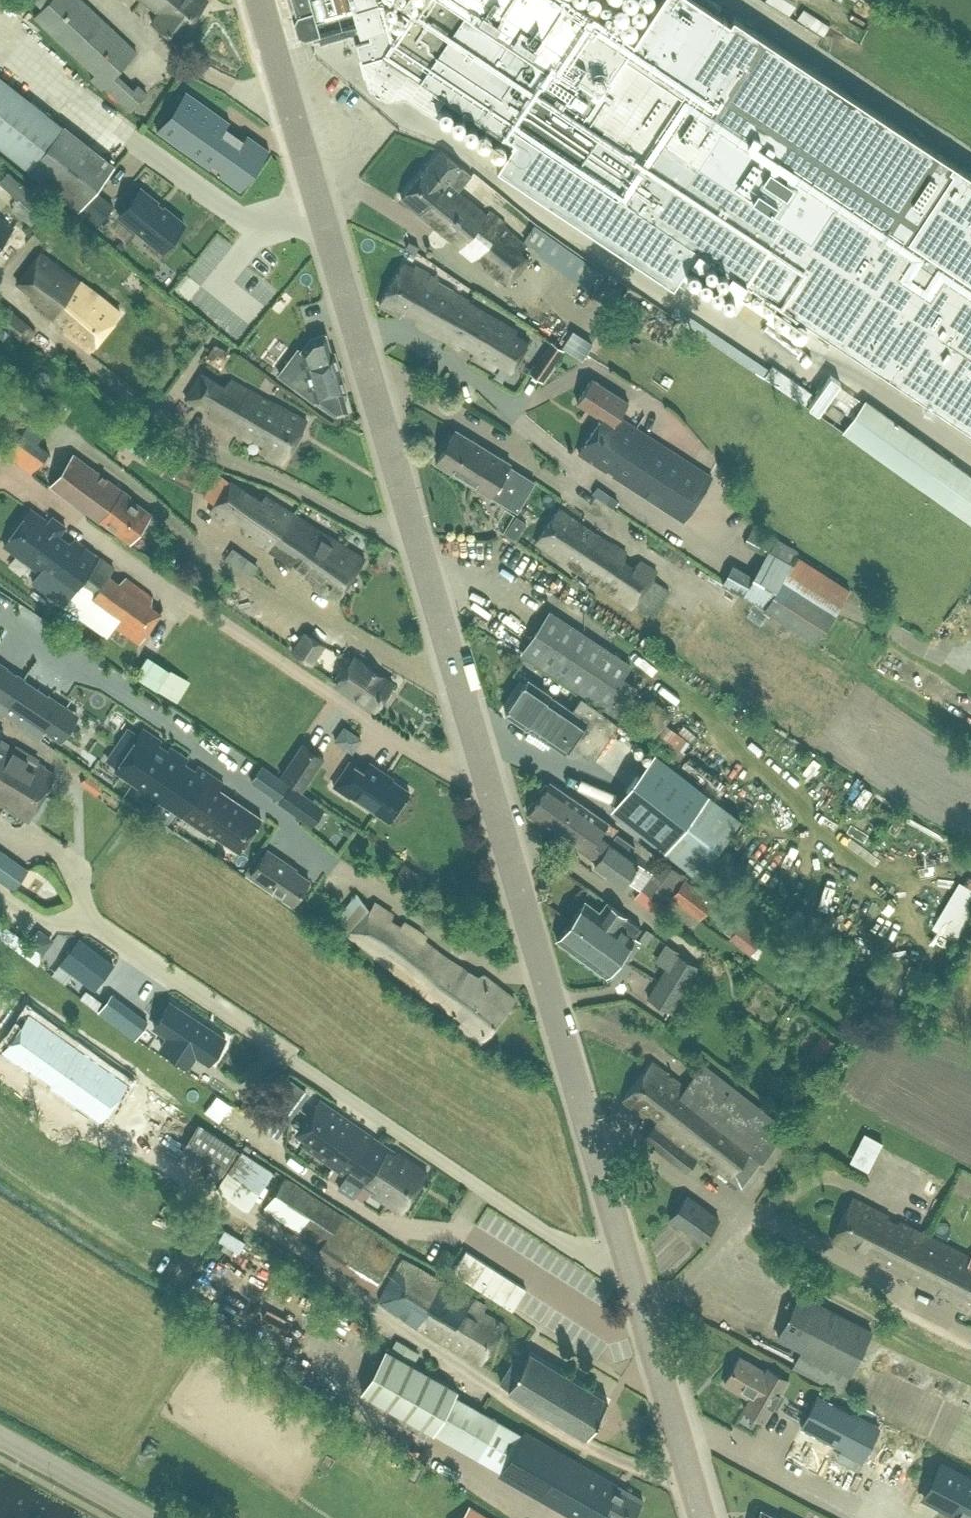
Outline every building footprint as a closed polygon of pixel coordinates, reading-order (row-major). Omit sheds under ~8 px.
[(83,0),(48,0),(33,15),(94,73),(90,77),(102,88),(104,86),(129,110),(146,92),(138,84),(133,88),(116,72),(136,50),(83,0)] [(158,13),(155,16),(151,21),(177,41),(205,0),(141,0),(158,13)] [(496,165),(672,283),(696,247),(970,430),(970,173),(732,14),(729,19),(700,0),(658,0),(632,37),(576,0),(415,0),(395,30),(382,21),(376,0),(293,0),(297,16),(295,20),(298,31),(303,35),(312,32),(313,37),(319,35),(320,39),(347,32),(349,41),(356,40),(362,59),(363,59),(369,80),(389,94),(405,91),(433,110),(444,93),(513,139),(496,165)] [(609,20),(615,10),(601,0),(580,0),(609,20)] [(62,125),(0,76),(0,147),(28,169),(30,166),(62,125)] [(237,187),(266,147),(247,133),(241,142),(223,129),(229,121),(203,102),(201,104),(184,92),(157,130),(209,167),(212,162),(222,169),(218,173),(237,187)] [(62,125),(30,166),(28,169),(26,171),(76,211),(77,209),(95,189),(102,180),(114,165),(63,124),(62,125)] [(460,166),(439,149),(426,166),(425,165),(400,197),(419,212),(418,214),(429,223),(430,222),(460,246),(458,248),(472,260),(476,256),(485,264),(484,267),(507,283),(527,258),(520,252),(525,245),(503,226),(501,220),(489,210),(486,214),(458,189),(470,174),(461,166),(460,166)] [(162,249),(184,223),(164,206),(162,208),(155,202),(157,201),(140,187),(119,214),(162,249)] [(95,189),(77,209),(96,224),(113,203),(95,189)] [(10,227),(0,218),(0,238),(10,227)] [(599,271),(533,223),(527,231),(528,232),(523,239),(538,250),(537,253),(587,288),(599,271)] [(414,252),(418,246),(409,240),(405,247),(414,252)] [(301,245),(260,254),(275,324),(315,316),(301,245)] [(88,349),(118,311),(96,293),(89,289),(41,251),(17,281),(31,293),(30,297),(63,323),(62,329),(88,349)] [(412,267),(402,261),(378,304),(399,316),(404,310),(415,316),(413,322),(434,334),(434,333),(458,347),(463,343),(474,349),(471,355),(493,368),(497,362),(511,371),(529,339),(515,331),(516,330),(467,302),(468,300),(435,281),(437,278),(414,265),(412,267)] [(195,310),(206,283),(196,279),(185,306),(195,310)] [(215,296),(198,319),(243,352),(256,335),(276,350),(282,341),(233,307),(232,308),(215,296)] [(36,330),(25,320),(14,334),(26,344),(36,330)] [(0,325),(0,337),(4,340),(9,333),(0,325)] [(291,352),(276,372),(313,401),(315,398),(334,413),(346,409),(341,392),(345,391),(333,351),(330,352),(325,333),(307,338),(294,355),(291,352)] [(550,340),(542,353),(554,361),(563,349),(550,340)] [(224,385),(198,371),(183,396),(198,405),(200,402),(209,407),(208,414),(261,448),(261,451),(280,462),(304,419),(230,378),(224,385)] [(774,372),(768,382),(802,404),(809,395),(774,372)] [(828,375),(803,407),(816,417),(840,385),(828,375)] [(628,400),(592,377),(576,401),(601,417),(613,425),(616,419),(628,400)] [(0,399),(0,444),(7,450),(4,451),(30,472),(48,449),(37,440),(43,431),(0,399)] [(944,456),(864,399),(841,430),(921,487),(970,522),(970,475),(944,456)] [(844,411),(832,403),(826,412),(838,420),(844,411)] [(709,477),(616,419),(613,425),(601,417),(578,452),(606,470),(610,464),(616,468),(613,474),(683,518),(709,477)] [(516,511),(534,481),(508,465),(510,462),(454,429),(434,461),(516,511)] [(191,485),(202,466),(170,449),(160,468),(191,485)] [(129,541),(150,513),(121,491),(122,489),(73,452),(49,484),(98,521),(99,518),(129,541)] [(267,547),(290,513),(263,496),(259,501),(228,479),(227,480),(217,474),(202,495),(212,502),(208,508),(224,521),(235,515),(245,524),(244,533),(267,547)] [(612,543),(558,507),(535,541),(624,605),(630,608),(635,603),(651,614),(668,589),(653,578),(654,571),(638,560),(632,565),(623,559),(625,550),(612,542),(612,543)] [(47,522),(30,509),(2,545),(41,573),(43,570),(53,577),(44,589),(63,603),(98,556),(74,539),(67,543),(57,535),(64,527),(51,517),(47,522)] [(312,585),(333,600),(360,560),(290,513),(267,547),(283,558),(290,566),(304,577),(306,574),(315,581),(312,585)] [(849,589),(794,554),(797,549),(752,525),(743,543),(765,555),(753,576),(731,564),(721,582),(765,605),(764,608),(816,641),(849,589)] [(113,567),(98,556),(63,603),(107,635),(114,626),(137,642),(160,612),(150,605),(152,595),(125,576),(118,580),(108,573),(113,567)] [(617,715),(636,685),(622,675),(629,663),(549,611),(522,652),(617,715)] [(311,665),(326,644),(304,628),(289,649),(311,665)] [(132,677),(172,703),(186,682),(146,656),(132,677)] [(373,708),(391,682),(354,656),(336,682),(373,708)] [(6,703),(2,710),(39,736),(45,728),(60,738),(77,714),(23,678),(0,663),(0,699),(6,703)] [(572,708),(526,678),(504,712),(564,751),(568,743),(592,759),(617,722),(579,697),(572,708)] [(671,712),(650,695),(626,727),(674,766),(692,744),(664,722),(671,712)] [(115,770),(160,800),(187,758),(171,747),(166,753),(156,747),(161,740),(143,729),(138,736),(128,729),(108,759),(118,766),(115,770)] [(0,736),(0,803),(24,819),(54,772),(36,761),(38,757),(15,743),(14,745),(0,736)] [(302,788),(323,757),(301,743),(281,774),(302,788)] [(695,873),(738,817),(653,751),(610,807),(695,873)] [(806,766),(820,775),(828,763),(813,754),(806,766)] [(188,759),(187,758),(160,800),(206,832),(208,831),(238,851),(260,817),(218,789),(222,782),(198,766),(194,772),(184,766),(188,759)] [(363,770),(349,760),(332,784),(348,795),(349,793),(389,821),(410,791),(384,773),(386,772),(369,760),(363,770)] [(278,798),(288,783),(275,774),(264,789),(278,798)] [(80,780),(97,793),(102,786),(88,775),(80,780)] [(529,810),(527,813),(589,856),(592,853),(597,856),(592,863),(605,872),(603,874),(620,886),(637,861),(628,855),(634,846),(616,833),(612,838),(609,836),(615,827),(549,781),(547,784),(544,782),(538,791),(541,793),(535,801),(532,800),(526,808),(529,810)] [(841,802),(856,811),(869,791),(854,781),(841,802)] [(278,800),(310,822),(321,806),(290,784),(278,800)] [(29,866),(4,849),(0,846),(0,880),(14,890),(29,866)] [(293,902),(308,879),(294,869),(295,868),(267,849),(250,873),(293,902)] [(713,900),(685,879),(687,877),(660,858),(633,898),(660,918),(668,907),(661,901),(668,892),(671,894),(669,896),(698,919),(713,900)] [(422,875),(404,861),(391,878),(410,892),(422,875)] [(793,882),(774,909),(789,920),(808,893),(793,882)] [(957,945),(970,919),(970,891),(954,882),(929,930),(957,945)] [(345,930),(367,910),(353,895),(332,915),(345,930)] [(555,939),(605,975),(632,936),(639,927),(606,902),(599,911),(584,900),(555,939)] [(373,903),(349,934),(388,966),(416,988),(442,1006),(462,1018),(457,1023),(478,1040),(485,1031),(512,998),(481,972),(475,975),(449,957),(419,936),(420,935),(403,922),(400,924),(399,925),(390,918),(391,916),(392,915),(374,902),(373,903)] [(749,961),(762,949),(740,925),(727,937),(749,961)] [(645,945),(652,933),(645,928),(637,939),(645,945)] [(61,962),(94,988),(113,963),(80,938),(61,962)] [(671,1009),(697,970),(675,957),(668,969),(664,967),(646,994),(671,1009)] [(100,1010),(105,1003),(86,988),(81,995),(100,1010)] [(123,1027),(134,1011),(112,994),(105,1003),(100,1010),(123,1027)] [(210,1062),(225,1038),(209,1028),(210,1027),(169,1001),(153,1025),(168,1034),(160,1046),(188,1064),(195,1052),(210,1062)] [(77,1047),(29,1013),(3,1048),(52,1083),(77,1047)] [(126,1082),(77,1047),(52,1083),(101,1118),(126,1082)] [(652,1059),(622,1099),(643,1115),(647,1111),(657,1118),(653,1126),(644,1138),(665,1155),(705,1105),(694,1096),(696,1092),(652,1059)] [(287,1083),(275,1103),(266,1097),(251,1121),(271,1133),(297,1089),(287,1083)] [(373,1138),(319,1099),(299,1128),(310,1136),(304,1145),(344,1174),(360,1185),(362,1182),(372,1190),(371,1192),(398,1210),(424,1170),(373,1138)] [(705,1105),(665,1155),(685,1171),(696,1158),(703,1153),(713,1162),(709,1167),(733,1186),(765,1146),(726,1116),(724,1119),(705,1105)] [(221,1173),(238,1148),(198,1122),(181,1147),(221,1173)] [(869,1173),(881,1143),(862,1135),(849,1165),(869,1173)] [(238,1153),(226,1175),(244,1185),(235,1201),(250,1209),(270,1170),(238,1153)] [(263,1207),(319,1244),(340,1212),(284,1176),(263,1207)] [(700,1240),(717,1217),(686,1194),(668,1217),(700,1240)] [(890,1213),(851,1194),(828,1239),(863,1257),(867,1252),(879,1257),(877,1263),(903,1276),(925,1231),(899,1218),(897,1221),(888,1216),(890,1213)] [(221,1206),(225,1224),(237,1222),(233,1203),(221,1206)] [(903,1276),(940,1295),(941,1298),(964,1309),(970,1299),(970,1253),(970,1254),(925,1231),(903,1276)] [(480,1363),(504,1324),(483,1311),(485,1304),(402,1258),(379,1298),(380,1301),(480,1363)] [(839,1391),(848,1373),(870,1329),(798,1293),(776,1337),(799,1349),(791,1367),(839,1391)] [(220,1315),(237,1318),(239,1307),(222,1304),(220,1315)] [(396,1341),(390,1351),(408,1361),(414,1351),(396,1341)] [(433,1432),(457,1389),(408,1361),(390,1351),(387,1349),(360,1391),(433,1432)] [(598,1424),(584,1417),(598,1389),(520,1351),(499,1394),(591,1439),(598,1424)] [(764,1370),(739,1355),(723,1382),(748,1397),(742,1408),(762,1419),(786,1378),(766,1366),(764,1370)] [(817,1393),(784,1458),(818,1475),(851,1411),(817,1393)] [(500,1470),(520,1434),(453,1395),(433,1432),(500,1470)] [(876,1423),(851,1411),(834,1443),(859,1455),(876,1423)] [(520,1434),(500,1471),(498,1474),(575,1517),(597,1517),(599,1516),(602,1517),(631,1517),(642,1499),(522,1430),(520,1434)] [(923,1500),(955,1517),(954,1517),(970,1517),(970,1480),(941,1464),(923,1500)] [(370,1509),(359,1503),(351,1517),(365,1517),(370,1509)] [(464,1517),(494,1517),(472,1505),(464,1517)] [(760,1509),(755,1517),(778,1517),(760,1509)]
